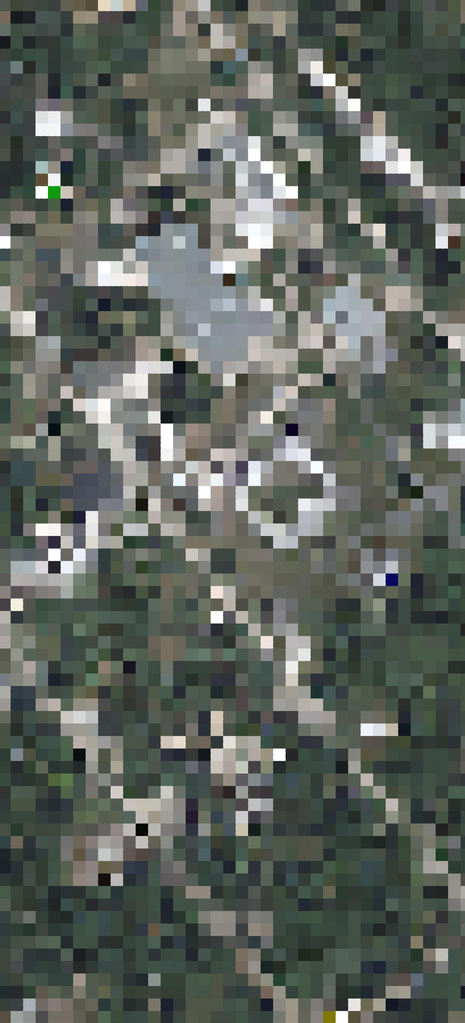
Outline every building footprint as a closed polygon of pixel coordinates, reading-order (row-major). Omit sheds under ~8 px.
[(227,123),(210,136),(280,225),(297,212),(227,123)] [(209,151),(189,167),(198,179),(218,163),(209,151)] [(250,203),(234,215),(256,244),(272,231),(250,203)] [(208,370),(262,327),(170,212),(123,249),(195,340),(189,345),(208,370)] [(349,280),(317,305),(353,350),(384,325),(349,280)] [(379,331),(353,351),(361,362),(388,342),(379,331)] [(91,448),(57,474),(83,508),(117,481),(91,448)] [(48,504),(28,520),(39,534),(58,518),(48,504)] [(343,770),(328,781),(336,792),(351,781),(343,770)] [(259,782),(231,804),(242,819),(271,797),(259,782)] [(192,799),(182,807),(190,816),(200,808),(192,799)] [(112,819),(111,814),(68,827),(69,869),(110,879),(132,841),(138,836),(130,826),(112,840),(119,849),(106,872),(92,868),(95,860),(92,858),(96,854),(99,858),(109,851),(95,834),(85,842),(88,845),(81,851),(75,851),(74,832),(101,824),(101,822),(112,819)] [(253,878),(237,891),(255,912),(270,900),(253,878)] [(277,913),(259,927),(266,936),(284,923),(277,913)]
